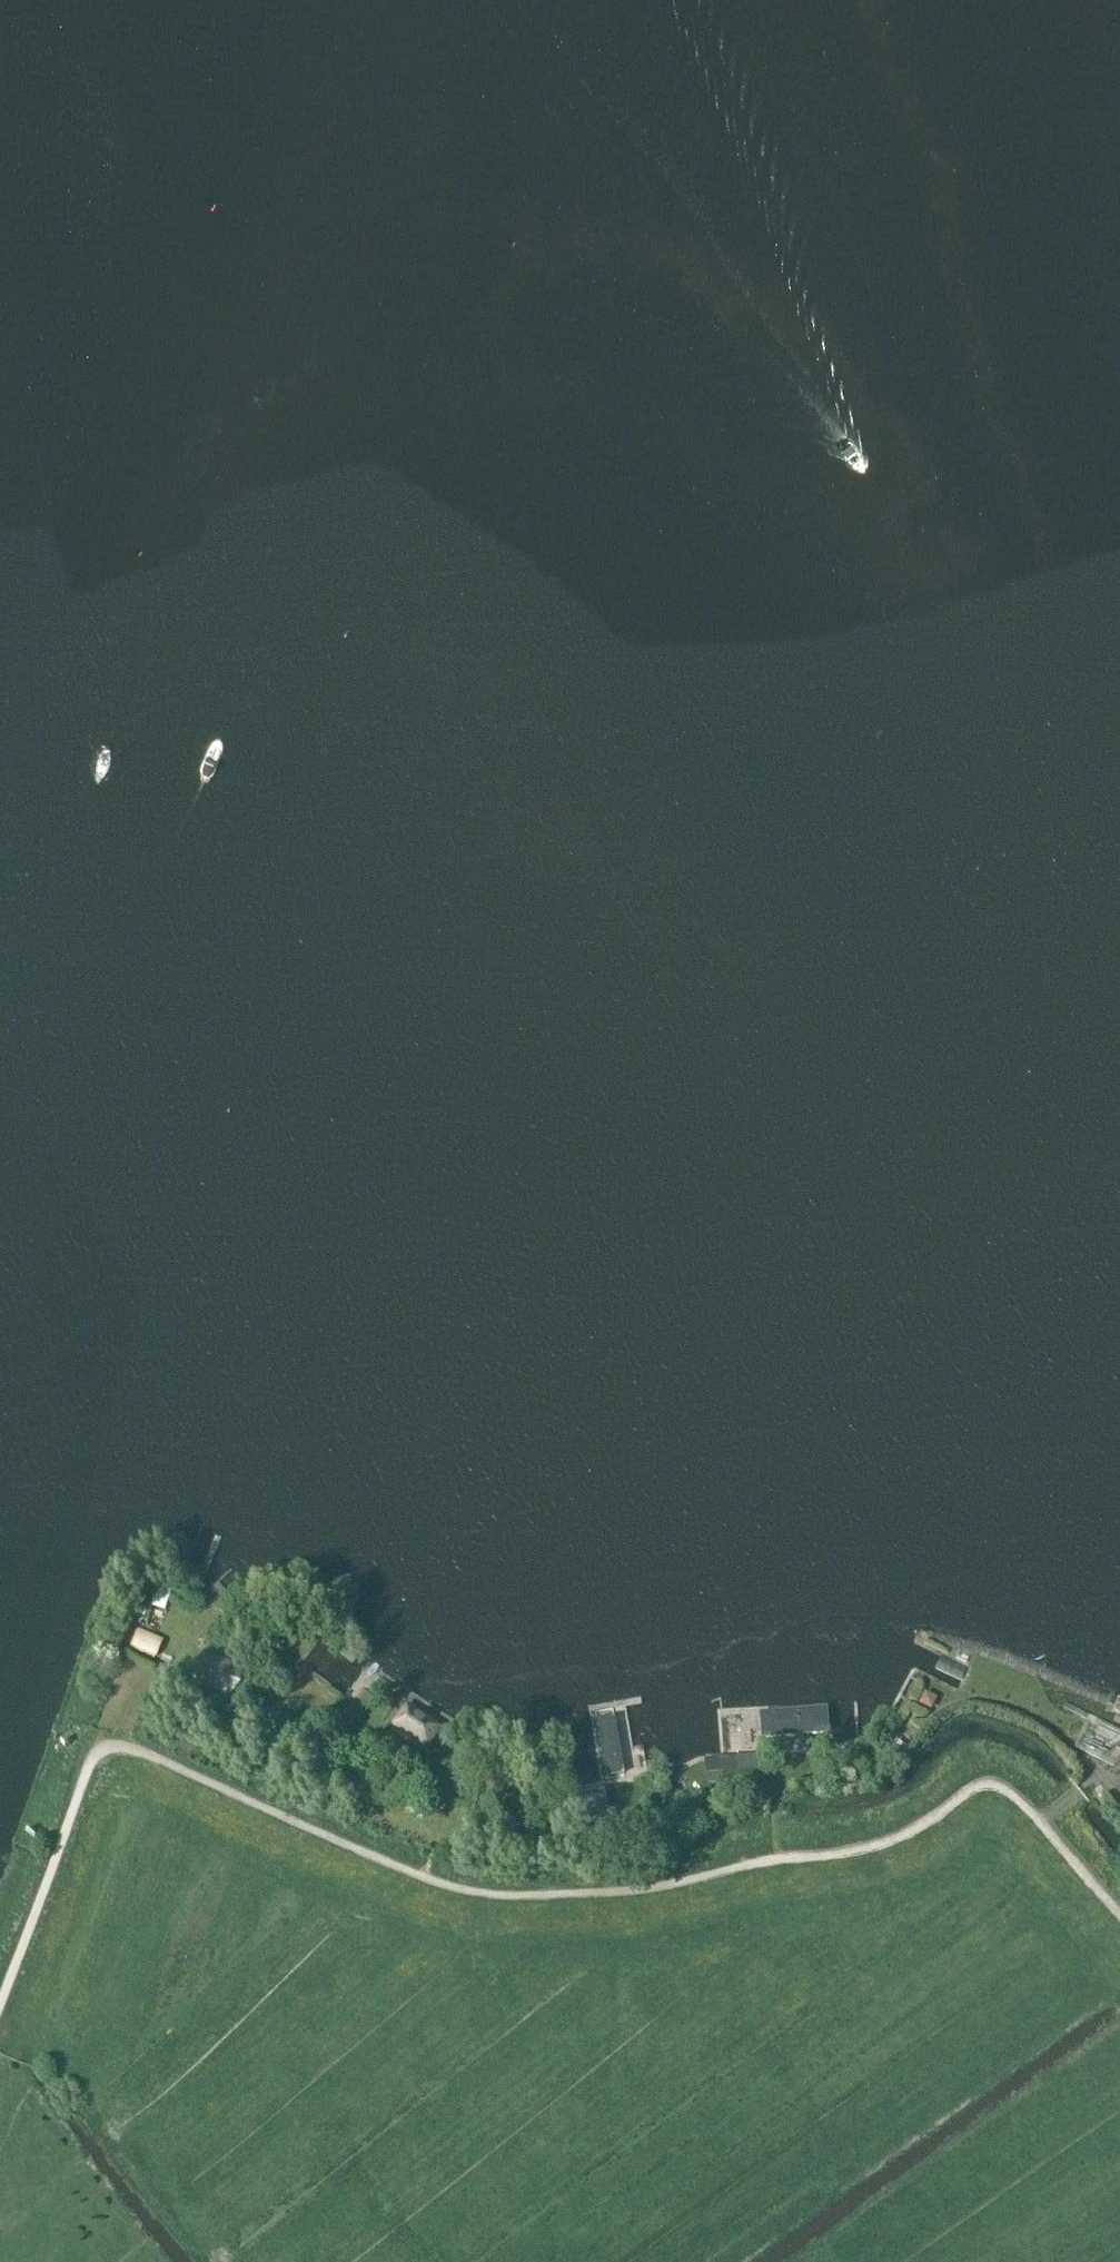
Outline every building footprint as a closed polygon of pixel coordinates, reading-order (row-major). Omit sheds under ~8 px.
[(204,1649),(193,1678),(224,1690),(236,1661),(204,1649)] [(638,1699),(589,1707),(602,1784),(651,1776),(638,1699)] [(852,1706),(720,1716),(722,1754),(855,1742),(852,1706)] [(426,1748),(438,1729),(406,1709),(394,1727),(426,1748)] [(737,1759),(736,1759),(723,1760),(724,1774),(724,1780),(739,1778),(738,1772),(737,1759)] [(724,1774),(723,1760),(705,1762),(706,1775),(717,1774),(724,1774)]
